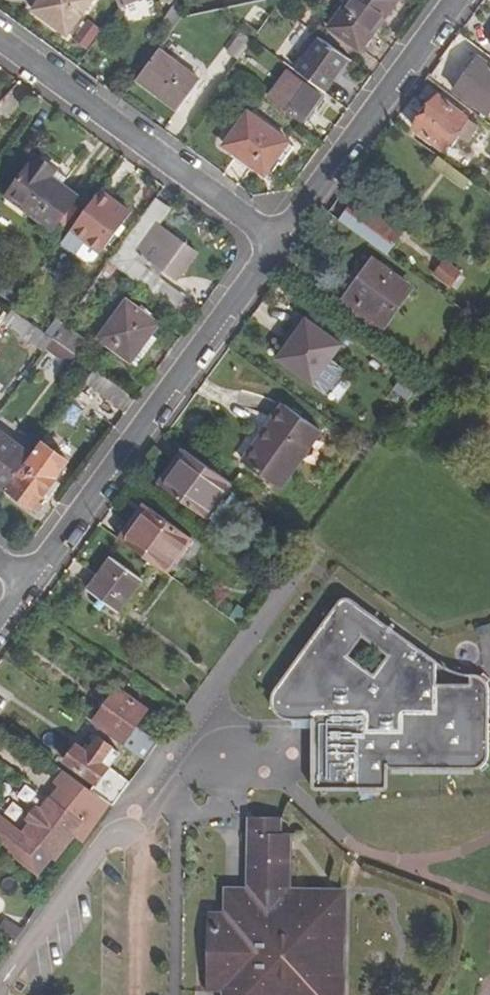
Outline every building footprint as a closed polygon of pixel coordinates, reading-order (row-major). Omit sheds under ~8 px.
[(90,0),(39,0),(32,10),(65,35),(90,0)] [(396,0),(350,0),(330,28),(360,50),(396,0)] [(93,50),(103,28),(87,20),(76,42),(93,50)] [(234,63),(250,42),(238,33),(223,55),(234,63)] [(326,81),(342,57),(317,39),(300,62),(326,81)] [(177,107),(197,79),(156,49),(135,77),(177,107)] [(489,110),(489,66),(477,56),(455,88),(488,113),(489,110)] [(317,93),(287,71),(270,95),(295,112),(302,102),(308,106),(317,93)] [(444,147),(467,115),(438,94),(415,125),(444,147)] [(262,173),(286,141),(248,113),(224,145),(262,173)] [(53,230),(77,196),(48,176),(52,170),(33,157),(5,196),(53,230)] [(69,231),(84,241),(99,252),(128,211),(99,191),(69,231)] [(109,260),(116,267),(176,309),(185,295),(156,275),(160,268),(175,279),(195,250),(157,223),(168,207),(154,197),(109,260)] [(355,198),(340,218),(388,253),(402,233),(355,198)] [(75,254),(84,241),(69,231),(60,243),(75,254)] [(111,273),(116,267),(109,260),(104,267),(111,273)] [(375,333),(410,287),(372,260),(338,306),(375,333)] [(449,283),(459,271),(443,260),(434,272),(449,283)] [(130,360),(157,322),(125,299),(97,337),(130,360)] [(36,328),(11,309),(3,319),(28,339),(36,328)] [(311,316),(281,360),(323,389),(353,344),(311,316)] [(61,326),(52,339),(72,354),(82,340),(61,326)] [(44,349),(52,339),(36,328),(28,339),(43,351),(44,349)] [(52,339),(44,349),(67,366),(75,356),(72,354),(52,339)] [(414,401),(421,388),(403,378),(396,392),(414,401)] [(134,399),(110,382),(100,395),(124,413),(134,399)] [(279,487),(321,430),(284,403),(243,460),(279,487)] [(0,433),(0,485),(5,489),(15,476),(30,455),(0,433)] [(43,494),(67,463),(39,443),(30,455),(15,476),(18,478),(8,490),(31,507),(41,493),(43,494)] [(204,515),(229,481),(189,452),(164,486),(204,515)] [(165,568),(189,534),(150,505),(125,540),(165,568)] [(116,614),(141,579),(112,557),(87,591),(116,614)] [(348,599),(343,599),(339,600),(335,602),(273,688),(270,694),(268,699),(268,702),(268,704),(270,708),(286,723),(309,725),(307,794),(382,797),(384,776),(473,774),(479,772),(482,777),(489,771),(486,767),(488,764),(487,736),(489,736),(489,729),(486,729),(485,690),(484,682),(489,674),(482,668),(476,676),(470,675),(471,685),(434,685),(434,661),(348,599)] [(126,743),(150,710),(120,688),(96,721),(126,743)] [(96,782),(98,780),(119,751),(98,736),(87,751),(77,743),(65,759),(96,782)] [(93,792),(90,790),(70,774),(62,784),(86,802),(93,792)] [(93,792),(105,801),(110,805),(118,794),(98,780),(96,782),(90,790),(93,792)] [(79,836),(105,801),(93,792),(86,802),(75,817),(47,797),(40,807),(34,803),(24,817),(29,821),(21,833),(48,853),(53,856),(72,830),(79,836)] [(338,891),(325,878),(286,877),(287,819),(275,818),(274,801),(237,800),(235,874),(230,873),(229,898),(219,898),(203,898),(202,971),(233,973),(253,994),(335,994),(338,891)] [(21,833),(0,817),(0,843),(36,870),(48,853),(21,833)] [(229,898),(230,873),(220,873),(219,898),(229,898)] [(325,878),(338,891),(339,879),(325,878)] [(202,971),(202,976),(218,977),(218,994),(253,994),(233,973),(202,971)]
